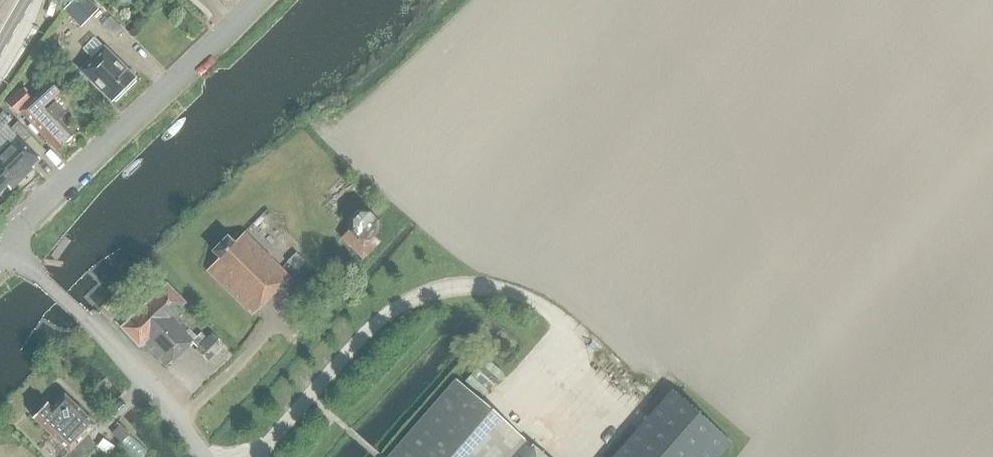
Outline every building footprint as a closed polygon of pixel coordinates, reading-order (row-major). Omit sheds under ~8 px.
[(96,10),(86,0),(72,0),(62,10),(79,27),(96,10)] [(80,71),(110,101),(133,78),(103,48),(80,71)] [(16,115),(19,112),(30,123),(29,123),(55,150),(73,133),(58,117),(63,113),(52,102),(60,95),(49,83),(30,101),(19,89),(4,102),(16,115)] [(8,120),(0,111),(0,127),(8,120)] [(10,189),(32,168),(30,166),(38,158),(23,143),(30,136),(16,122),(9,129),(16,136),(0,151),(0,190),(5,185),(10,189)] [(338,238),(340,240),(359,259),(360,260),(378,244),(373,238),(377,234),(378,220),(376,218),(382,211),(357,188),(334,211),(347,222),(346,231),(338,238)] [(208,271),(252,315),(290,276),(245,233),(233,245),(227,239),(214,252),(220,258),(208,271)] [(295,253),(286,262),(295,271),(304,262),(295,253)] [(201,332),(197,336),(182,321),(186,318),(178,310),(185,303),(167,284),(120,327),(140,348),(145,343),(166,366),(192,342),(197,347),(196,349),(207,361),(223,345),(212,334),(207,339),(201,332)] [(469,375),(488,392),(498,380),(479,364),(469,375)] [(526,444),(454,381),(388,456),(541,456),(526,444)] [(612,456),(718,456),(730,444),(670,392),(618,450),(612,456)] [(67,452),(63,456),(81,456),(94,443),(85,434),(94,426),(64,396),(51,410),(45,404),(32,418),(67,452)]
